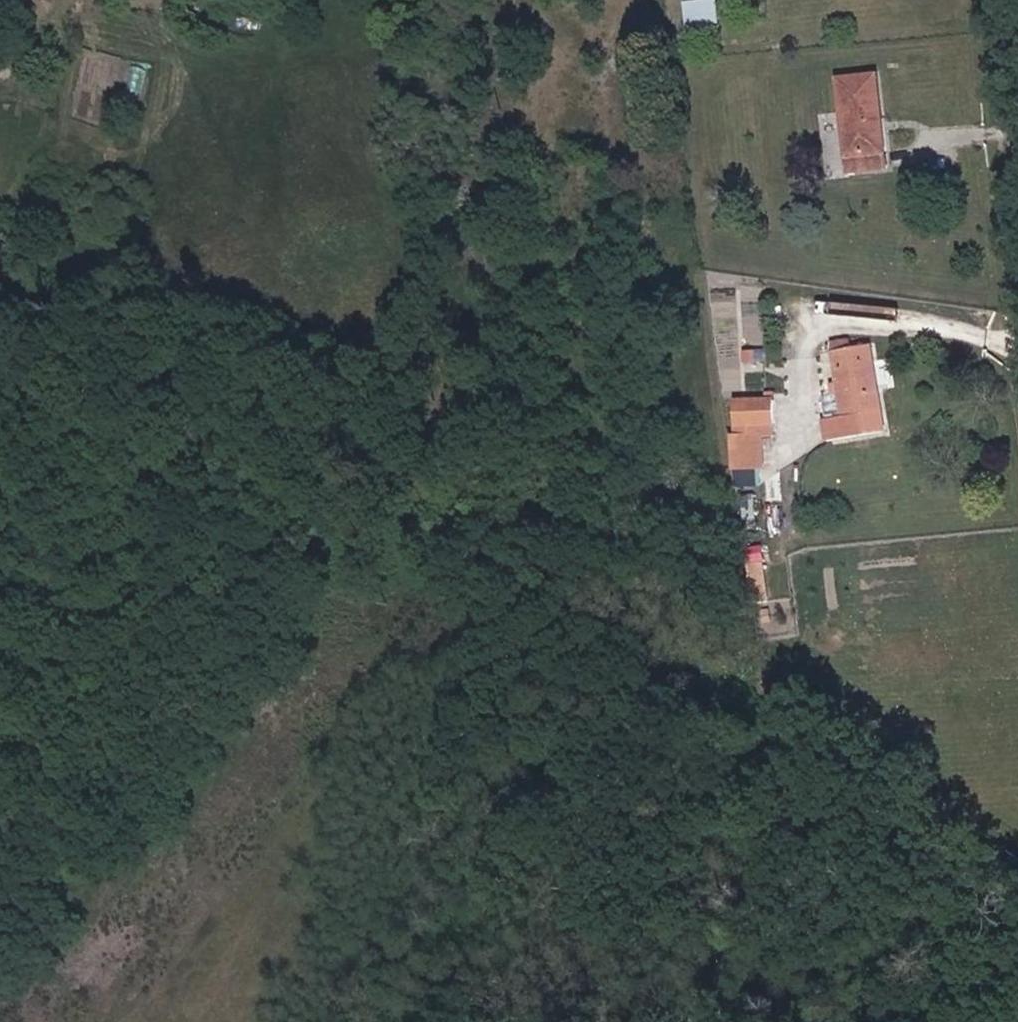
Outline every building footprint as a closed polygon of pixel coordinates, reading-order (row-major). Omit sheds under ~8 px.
[(689,27),(723,23),(721,0),(686,0),(689,27)] [(847,169),(887,163),(873,76),(834,82),(847,169)] [(810,443),(849,437),(834,369),(817,372),(814,364),(794,369),(810,443)] [(775,463),(773,392),(734,393),(736,483),(760,483),(759,464),(775,463)]
